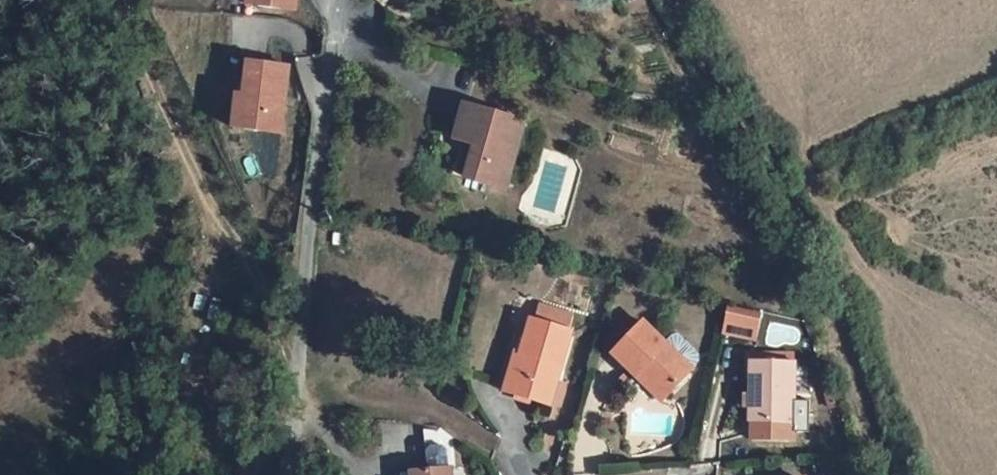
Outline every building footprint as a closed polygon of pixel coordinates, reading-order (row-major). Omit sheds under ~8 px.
[(240,17),(288,22),(291,0),(242,0),(240,17)] [(282,78),(241,74),(237,108),(230,107),(226,140),(274,145),(282,78)] [(480,110),(469,145),(473,146),(486,151),(476,183),(516,196),(538,129),(480,110)] [(473,146),(464,179),(476,183),(486,151),(473,146)] [(535,351),(525,395),(561,404),(581,331),(577,330),(581,315),(552,308),(548,323),(544,322),(535,351)] [(764,323),(735,317),(729,343),(760,349),(764,323)] [(651,374),(677,399),(703,371),(702,371),(710,363),(710,357),(689,338),(684,338),(676,346),(653,324),(624,356),(648,378),(651,374)] [(515,392),(525,395),(535,351),(522,360),(515,392)] [(766,354),(758,353),(758,361),(762,361),(766,361),(766,354)] [(762,361),(760,421),(785,423),(784,436),(816,438),(818,402),(803,401),(806,355),(766,354),(766,361),(762,361)] [(648,378),(674,402),(677,399),(651,374),(648,378)] [(418,430),(428,474),(450,474),(449,472),(454,471),(448,439),(437,433),(418,430)]
